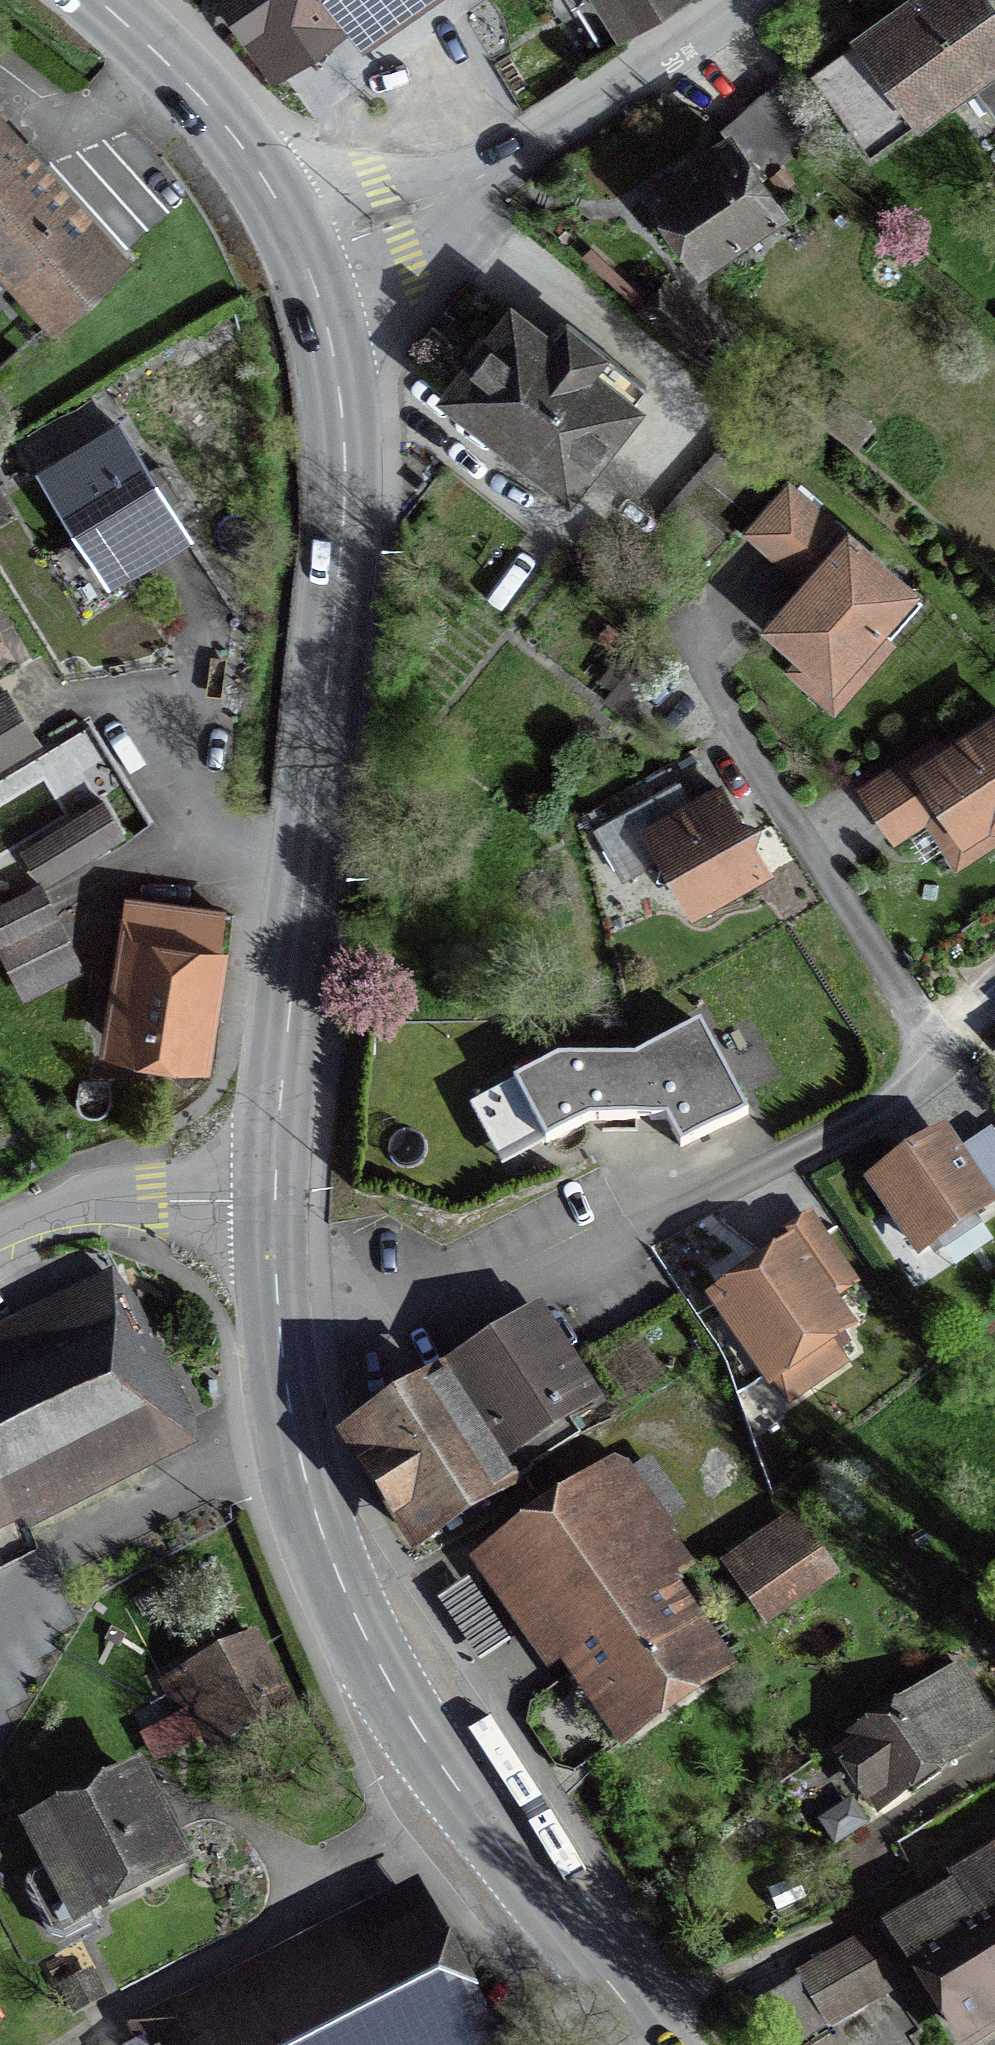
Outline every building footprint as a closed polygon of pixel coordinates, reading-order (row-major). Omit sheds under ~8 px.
[(269,61),(358,0),(226,0),(269,61)] [(617,33),(669,0),(596,0),(617,33)] [(814,77),(867,151),(914,117),(906,106),(965,64),(994,105),(994,19),(982,0),(920,0),(814,77)] [(825,124),(782,76),(752,103),(795,151),(825,124)] [(726,145),(651,196),(696,262),(771,212),(756,188),(795,151),(752,103),(718,133),(726,145)] [(51,318),(113,263),(35,175),(40,171),(20,149),(15,153),(0,136),(0,261),(51,318)] [(546,348),(509,318),(446,397),(564,489),(643,389),(563,327),(546,348)] [(117,572),(103,580),(104,583),(118,574),(181,535),(116,430),(39,477),(80,543),(94,535),(117,572)] [(739,432),(660,522),(704,562),(784,472),(739,432)] [(887,639),(918,604),(845,540),(842,543),(785,493),(749,534),(792,572),(797,566),(811,578),(767,629),(829,683),(876,629),(887,639)] [(31,744),(2,697),(0,698),(0,763),(31,744)] [(939,757),(942,761),(920,775),(909,758),(858,791),(891,842),(941,809),(959,838),(983,822),(994,824),(994,720),(939,757)] [(677,887),(690,909),(760,870),(745,843),(750,826),(732,821),(717,795),(647,834),(660,857),(654,881),(677,887)] [(0,907),(0,943),(51,918),(37,889),(0,907)] [(178,922),(135,915),(113,1046),(195,1060),(219,917),(180,911),(178,922)] [(52,923),(0,948),(0,957),(21,998),(59,979),(50,960),(67,952),(52,923)] [(662,1121),(662,1124),(677,1153),(744,1118),(697,1027),(631,1062),(631,1063),(662,1121)] [(555,1062),(510,1086),(542,1147),(586,1124),(662,1124),(662,1121),(631,1063),(631,1062),(555,1062)] [(872,1185),(917,1252),(994,1199),(994,1143),(987,1132),(950,1157),(938,1140),(872,1185)] [(777,1243),(785,1256),(715,1304),(768,1380),(839,1331),(820,1304),(847,1286),(805,1224),(777,1243)] [(23,1436),(159,1364),(127,1299),(0,1361),(0,1441),(23,1436)] [(459,1373),(474,1396),(526,1471),(574,1439),(559,1416),(585,1399),(534,1324),(459,1373)] [(159,1364),(23,1436),(0,1441),(0,1514),(188,1422),(159,1364)] [(439,1385),(351,1442),(415,1544),(528,1474),(526,1471),(474,1396),(454,1408),(439,1385)] [(614,1457),(469,1559),(550,1670),(558,1664),(676,1579),(697,1564),(673,1532),(675,1531),(629,1462),(614,1457)] [(789,1528),(731,1568),(760,1609),(818,1569),(789,1528)] [(676,1579),(558,1664),(622,1751),(739,1666),(676,1579)] [(492,1632),(471,1600),(447,1615),(469,1648),(492,1632)] [(242,1657),(200,1678),(226,1726),(266,1706),(242,1657)] [(992,1729),(954,1671),(835,1748),(873,1806),(992,1729)] [(175,1866),(130,1779),(32,1830),(52,1867),(29,1879),(25,1892),(47,1935),(60,1939),(83,1928),(88,1925),(82,1914),(175,1866)] [(896,1935),(959,2036),(994,2014),(994,1853),(951,1879),(959,1893),(896,1935)] [(144,2044),(485,2044),(415,1904),(413,1905),(422,1922),(194,2040),(176,2006),(134,2027),(144,2044)] [(880,1997),(849,1945),(794,1978),(825,2029),(880,1997)]
